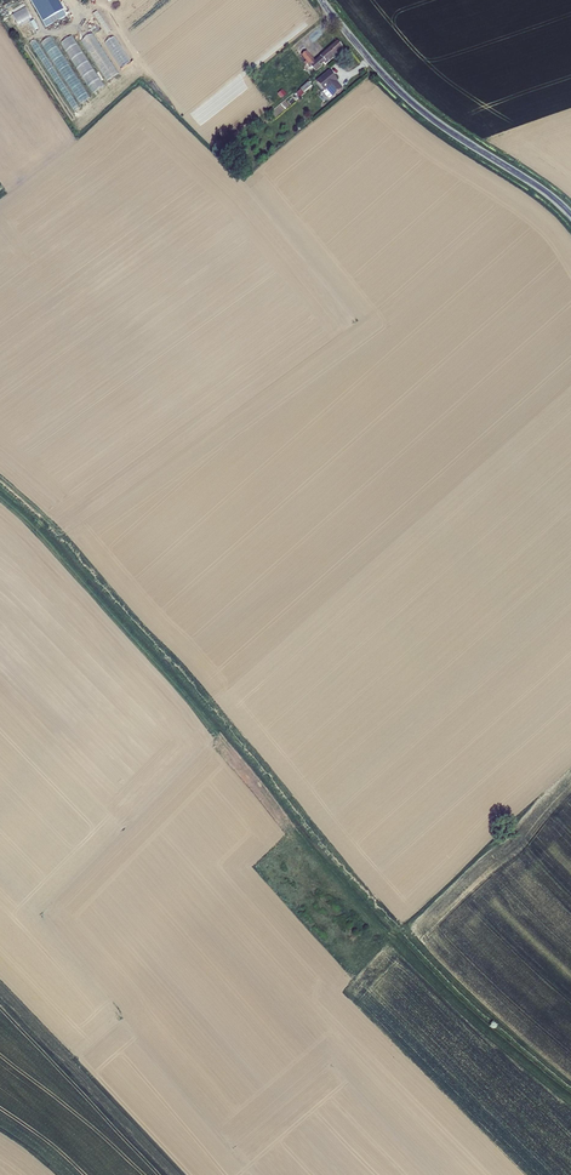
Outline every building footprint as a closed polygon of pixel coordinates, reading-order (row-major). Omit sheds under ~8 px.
[(45,28),(65,17),(56,0),(30,0),(45,28)] [(11,14),(17,27),(32,20),(26,7),(11,14)] [(93,34),(82,40),(106,81),(117,75),(93,34)] [(62,42),(91,94),(102,88),(74,35),(62,42)] [(42,43),(59,72),(67,67),(67,66),(68,65),(51,37),(42,43)] [(328,59),(329,61),(330,62),(335,57),(333,55),(342,48),(338,42),(329,50),(315,62),(307,53),(303,56),(316,72),(322,67),(321,65),(325,62),(328,59)] [(338,80),(330,71),(317,82),(325,92),(324,93),(329,99),(331,99),(333,97),(343,89),(336,82),(338,80)] [(68,82),(81,104),(90,98),(76,76),(68,82)] [(301,88),(305,92),(312,86),(309,82),(301,88)]
